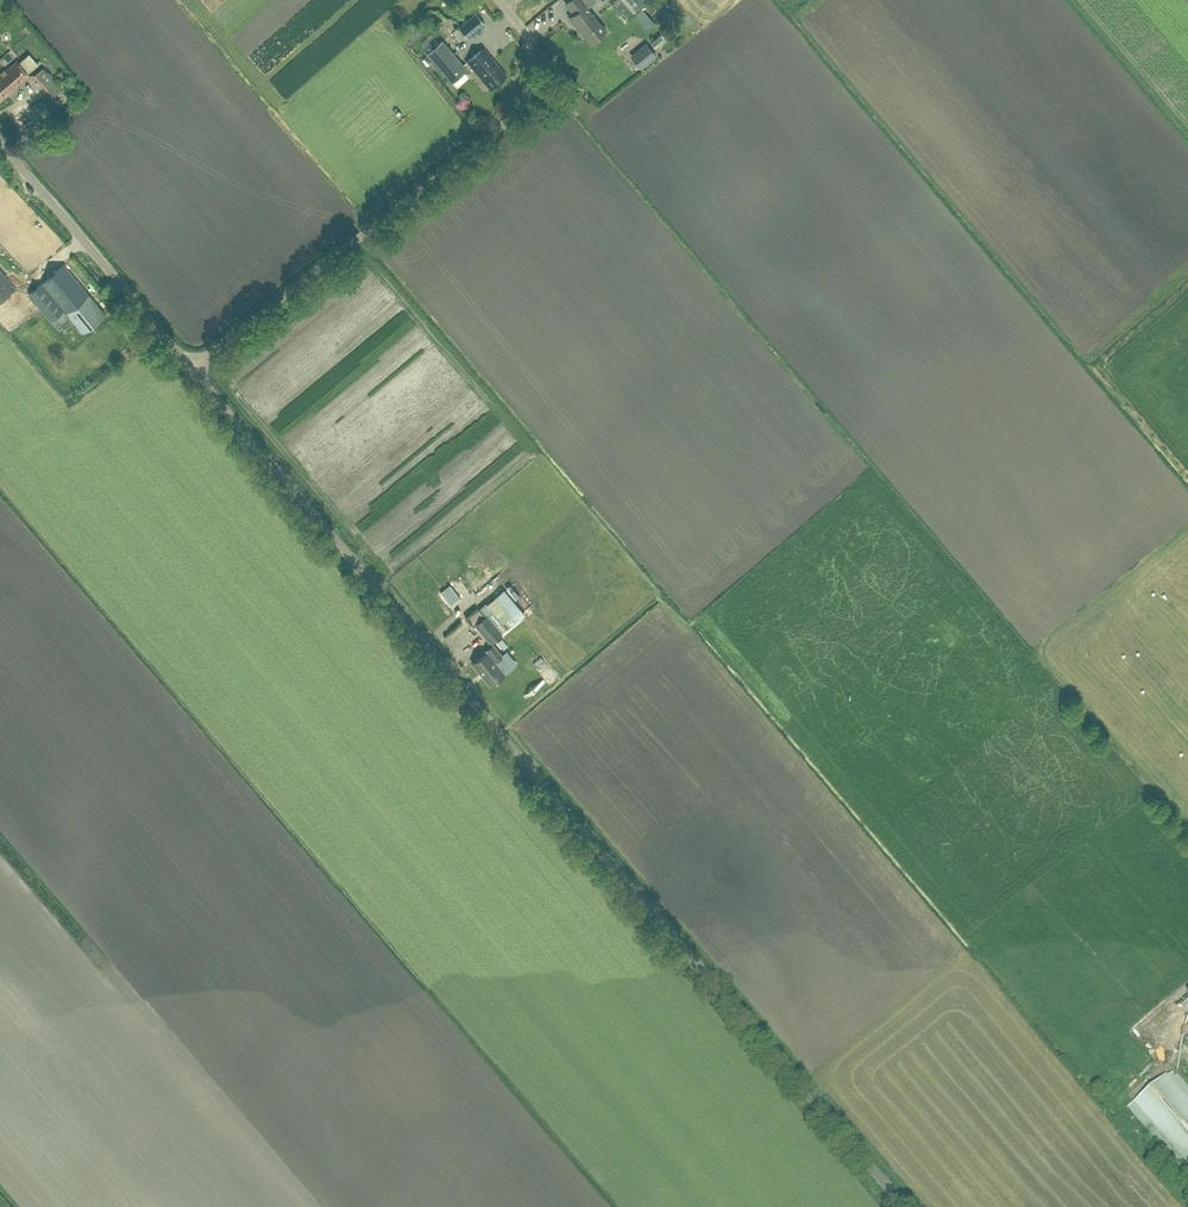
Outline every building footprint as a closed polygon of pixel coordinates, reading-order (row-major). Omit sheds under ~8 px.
[(569,16),(579,28),(581,27),(592,40),(606,29),(585,4),(590,0),(568,0),(566,2),(574,12),(569,16)] [(648,0),(623,0),(634,13),(641,7),(645,3),(648,0)] [(468,37),(484,23),(475,12),(459,26),(468,37)] [(414,41),(423,35),(413,21),(404,28),(414,41)] [(516,25),(507,25),(507,37),(516,36),(516,25)] [(442,41),(428,52),(452,80),(465,69),(442,41)] [(646,42),(629,55),(640,68),(656,55),(646,42)] [(490,88),(506,74),(483,46),(467,60),(490,88)] [(28,74),(16,60),(0,75),(0,99),(28,74)] [(58,85),(53,79),(44,87),(50,93),(58,85)] [(82,331),(105,312),(63,263),(41,281),(42,281),(29,292),(51,320),(41,328),(54,343),(72,328),(59,313),(64,309),(82,331)] [(15,288),(0,270),(0,300),(15,288)] [(444,588),(440,591),(450,603),(459,595),(449,583),(444,588)] [(508,597),(514,593),(508,585),(502,589),(508,597)] [(488,599),(497,612),(506,606),(497,593),(488,599)] [(487,614),(502,631),(508,627),(493,609),(487,614)] [(490,642),(502,632),(487,613),(475,623),(490,642)] [(490,684),(505,672),(495,660),(501,654),(492,643),(487,648),(487,649),(472,662),(490,684)] [(498,658),(508,673),(520,665),(510,650),(498,658)] [(544,675),(552,681),(558,674),(549,668),(544,675)] [(1172,1082),(1177,1078),(1173,1073),(1168,1077),(1167,1076),(1135,1103),(1187,1166),(1187,1100),(1172,1082)]
